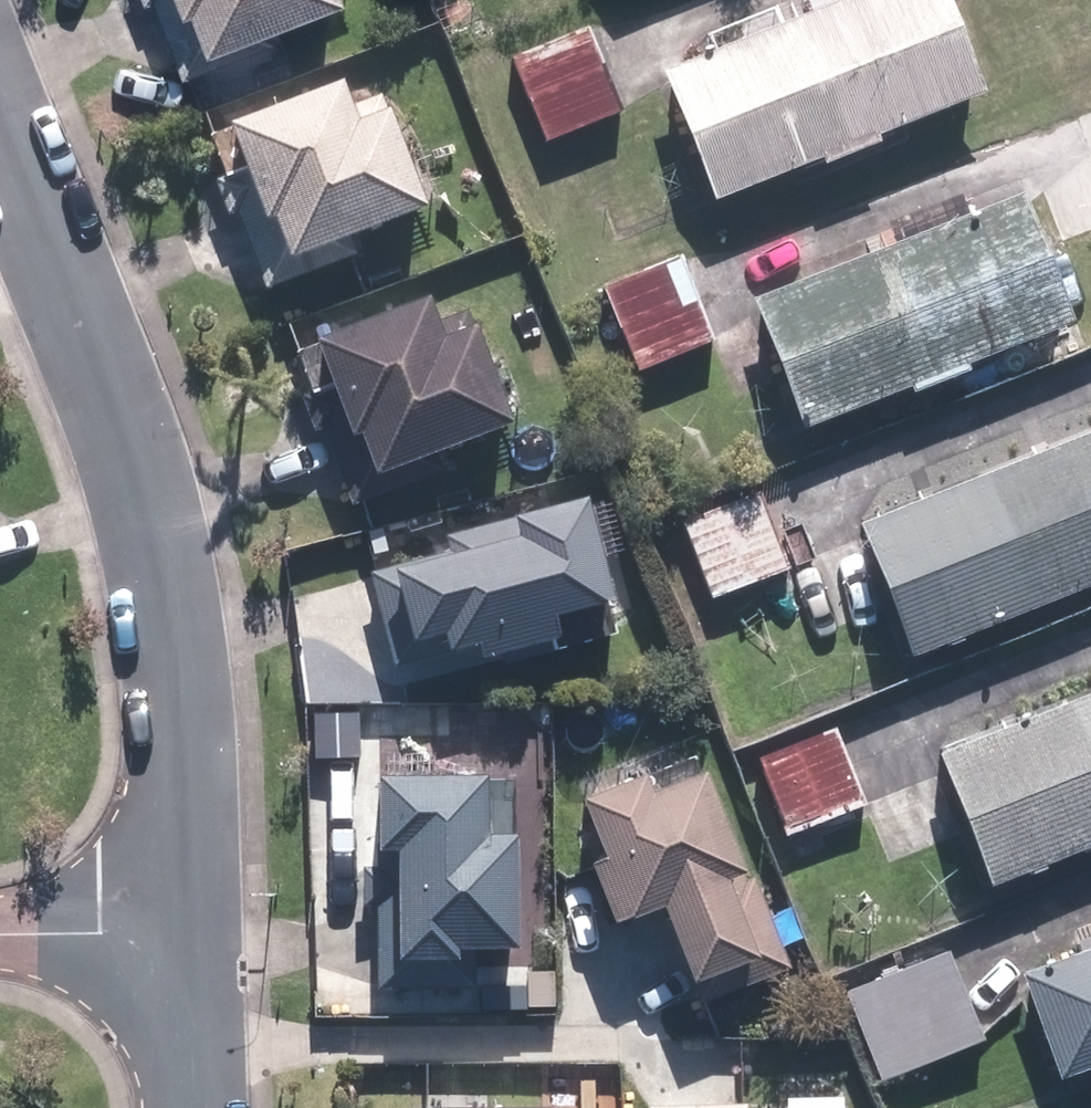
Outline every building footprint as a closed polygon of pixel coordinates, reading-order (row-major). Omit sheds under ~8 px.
[(185,77),(277,42),(269,22),(327,0),(155,0),(185,77)] [(950,0),(847,0),(663,72),(715,203),(988,95),(950,0)] [(621,112),(589,30),(516,59),(548,140),(621,112)] [(358,256),(351,238),(426,210),(384,97),(352,109),(342,84),(231,126),(247,170),(226,178),(268,290),(358,256)] [(1023,195),(755,302),(806,431),(1075,324),(1023,195)] [(711,342),(678,258),(607,286),(640,370),(711,342)] [(297,353),(355,507),(431,479),(424,460),(514,426),(471,312),(440,323),(433,302),(297,353)] [(862,523),(914,655),(1090,586),(1090,434),(862,523)] [(777,623),(807,613),(763,494),(684,523),(713,601),(763,583),(777,623)] [(555,619),(615,604),(588,500),(447,536),(451,553),(372,574),(396,668),(478,647),(482,660),(561,640),(555,619)] [(940,754),(994,887),(1090,847),(1090,693),(940,754)] [(868,802),(837,728),(761,759),(792,834),(868,802)] [(617,927),(664,908),(704,1005),(792,970),(754,876),(749,878),(706,774),(654,795),(647,776),(586,801),(610,860),(592,867),(617,927)] [(521,950),(519,837),(489,838),(488,779),(378,780),(380,868),(364,869),(365,906),(379,906),(380,991),(477,989),(476,951),(521,950)] [(1024,975),(1063,1080),(1090,1070),(1090,950),(1024,975)] [(950,953),(847,995),(882,1081),(985,1040),(950,953)]
